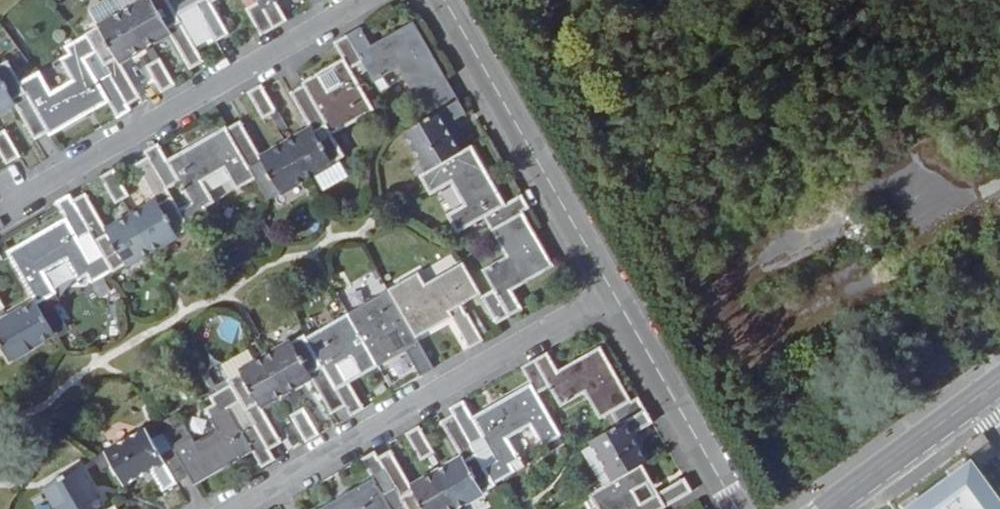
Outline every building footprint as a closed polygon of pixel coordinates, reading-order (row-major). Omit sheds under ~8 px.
[(146,48),(172,34),(192,69),(206,61),(198,47),(170,0),(143,0),(124,11),(146,48)] [(198,47),(213,38),(217,44),(234,34),(216,2),(219,0),(170,0),(198,47)] [(262,35),(290,19),(279,0),(242,0),(262,35)] [(146,48),(124,11),(85,34),(130,105),(144,96),(124,61),(146,48)] [(431,115),(460,100),(447,76),(415,21),(373,44),(363,27),(349,35),(365,62),(375,82),(400,68),(416,95),(419,93),(431,115)] [(22,81),(50,133),(53,137),(111,103),(120,119),(134,111),(130,105),(85,34),(65,46),(70,54),(62,59),(73,79),(53,92),(40,70),(22,81)] [(365,62),(349,35),(336,42),(345,58),(332,65),(342,82),(331,89),(321,72),(303,82),(304,84),(334,135),(376,110),(353,69),(365,62)] [(162,57),(154,61),(148,65),(164,93),(178,85),(162,57)] [(15,105),(37,140),(50,133),(22,81),(9,60),(0,65),(0,114),(15,105)] [(264,119),(271,115),(279,111),(263,83),(248,92),(264,119)] [(287,143),(307,178),(346,155),(334,135),(304,84),(291,92),(312,128),(287,143)] [(428,170),(460,151),(446,126),(468,113),(460,100),(431,115),(405,131),(428,170)] [(307,178),(287,143),(273,151),(263,156),(242,121),(228,128),(257,179),(269,200),(307,178)] [(257,179),(228,128),(227,126),(169,159),(160,143),(146,151),(148,156),(192,226),(212,214),(208,207),(218,201),(206,182),(226,170),(238,190),(257,179)] [(0,133),(0,149),(9,165),(22,157),(6,130),(0,133)] [(460,151),(428,170),(420,175),(431,195),(452,184),(464,205),(447,214),(458,233),(485,218),(508,204),(474,145),(474,144),(460,151)] [(131,215),(151,252),(193,228),(192,226),(148,156),(135,163),(156,200),(131,215)] [(117,203),(123,201),(131,196),(116,169),(102,177),(117,203)] [(151,252),(131,215),(108,228),(87,191),(74,198),(114,271),(115,273),(151,252)] [(39,233),(58,265),(67,260),(79,281),(88,276),(92,283),(114,271),(74,198),(71,193),(57,202),(59,206),(66,218),(39,233)] [(508,204),(485,218),(507,256),(484,269),(494,289),(482,296),(498,324),(511,316),(524,309),(514,290),(555,266),(525,212),(531,208),(524,195),(508,204)] [(58,265),(39,233),(30,239),(8,251),(36,300),(37,300),(39,303),(58,293),(46,272),(58,265)] [(389,290),(418,338),(454,317),(472,347),(485,339),(465,305),(483,294),(465,261),(427,283),(420,271),(389,290)] [(349,313),(379,367),(397,357),(387,340),(397,334),(421,376),(436,368),(418,338),(389,290),(349,313)] [(39,303),(37,300),(36,300),(0,321),(0,341),(10,359),(56,333),(39,303)] [(379,367),(349,313),(307,337),(352,416),(367,407),(343,366),(354,359),(363,376),(379,367)] [(267,355),(288,392),(313,377),(335,413),(346,406),(352,416),(307,337),(305,333),(267,355)] [(619,425),(647,410),(639,396),(633,400),(601,346),(559,370),(549,352),(536,359),(551,388),(562,407),(586,393),(601,419),(612,413),(619,425)] [(288,392),(267,355),(238,372),(228,378),(231,384),(272,449),(284,443),(264,406),(288,392)] [(551,388),(536,359),(523,367),(532,382),(474,415),(465,399),(450,408),(453,414),(497,483),(518,471),(514,464),(523,459),(511,437),(532,426),(544,447),(564,435),(540,394),(551,388)] [(207,435),(226,468),(254,451),(263,466),(277,459),(272,449),(231,384),(210,395),(215,403),(206,408),(218,428),(207,435)] [(291,414),(305,406),(301,397),(294,401),(291,396),(283,400),(291,414)] [(322,434),(305,406),(291,414),(307,442),(322,434)] [(614,480),(645,463),(648,461),(634,435),(654,423),(647,410),(619,425),(592,441),(614,480)] [(438,472),(458,507),(497,485),(497,483),(453,414),(443,420),(442,420),(463,457),(438,472)] [(226,468),(207,435),(197,440),(186,421),(165,432),(174,448),(162,455),(179,483),(190,476),(196,485),(226,468)] [(423,460),(429,456),(437,452),(422,425),(407,433),(423,460)] [(179,483),(162,455),(147,428),(107,451),(126,485),(153,469),(165,490),(179,483)] [(983,434),(967,447),(973,456),(989,443),(983,434)] [(438,472),(414,485),(393,448),(379,456),(406,507),(407,508),(455,508),(458,507),(438,472)] [(379,456),(376,450),(362,459),(373,478),(318,508),(401,508),(406,507),(379,456)] [(975,462),(914,508),(999,508),(999,498),(975,462)] [(693,493),(685,478),(643,502),(637,490),(654,480),(645,463),(614,480),(590,494),(598,508),(665,508),(693,493)] [(80,466),(47,484),(61,508),(104,508),(80,466)] [(700,505),(693,493),(665,508),(692,508),(700,505)]
